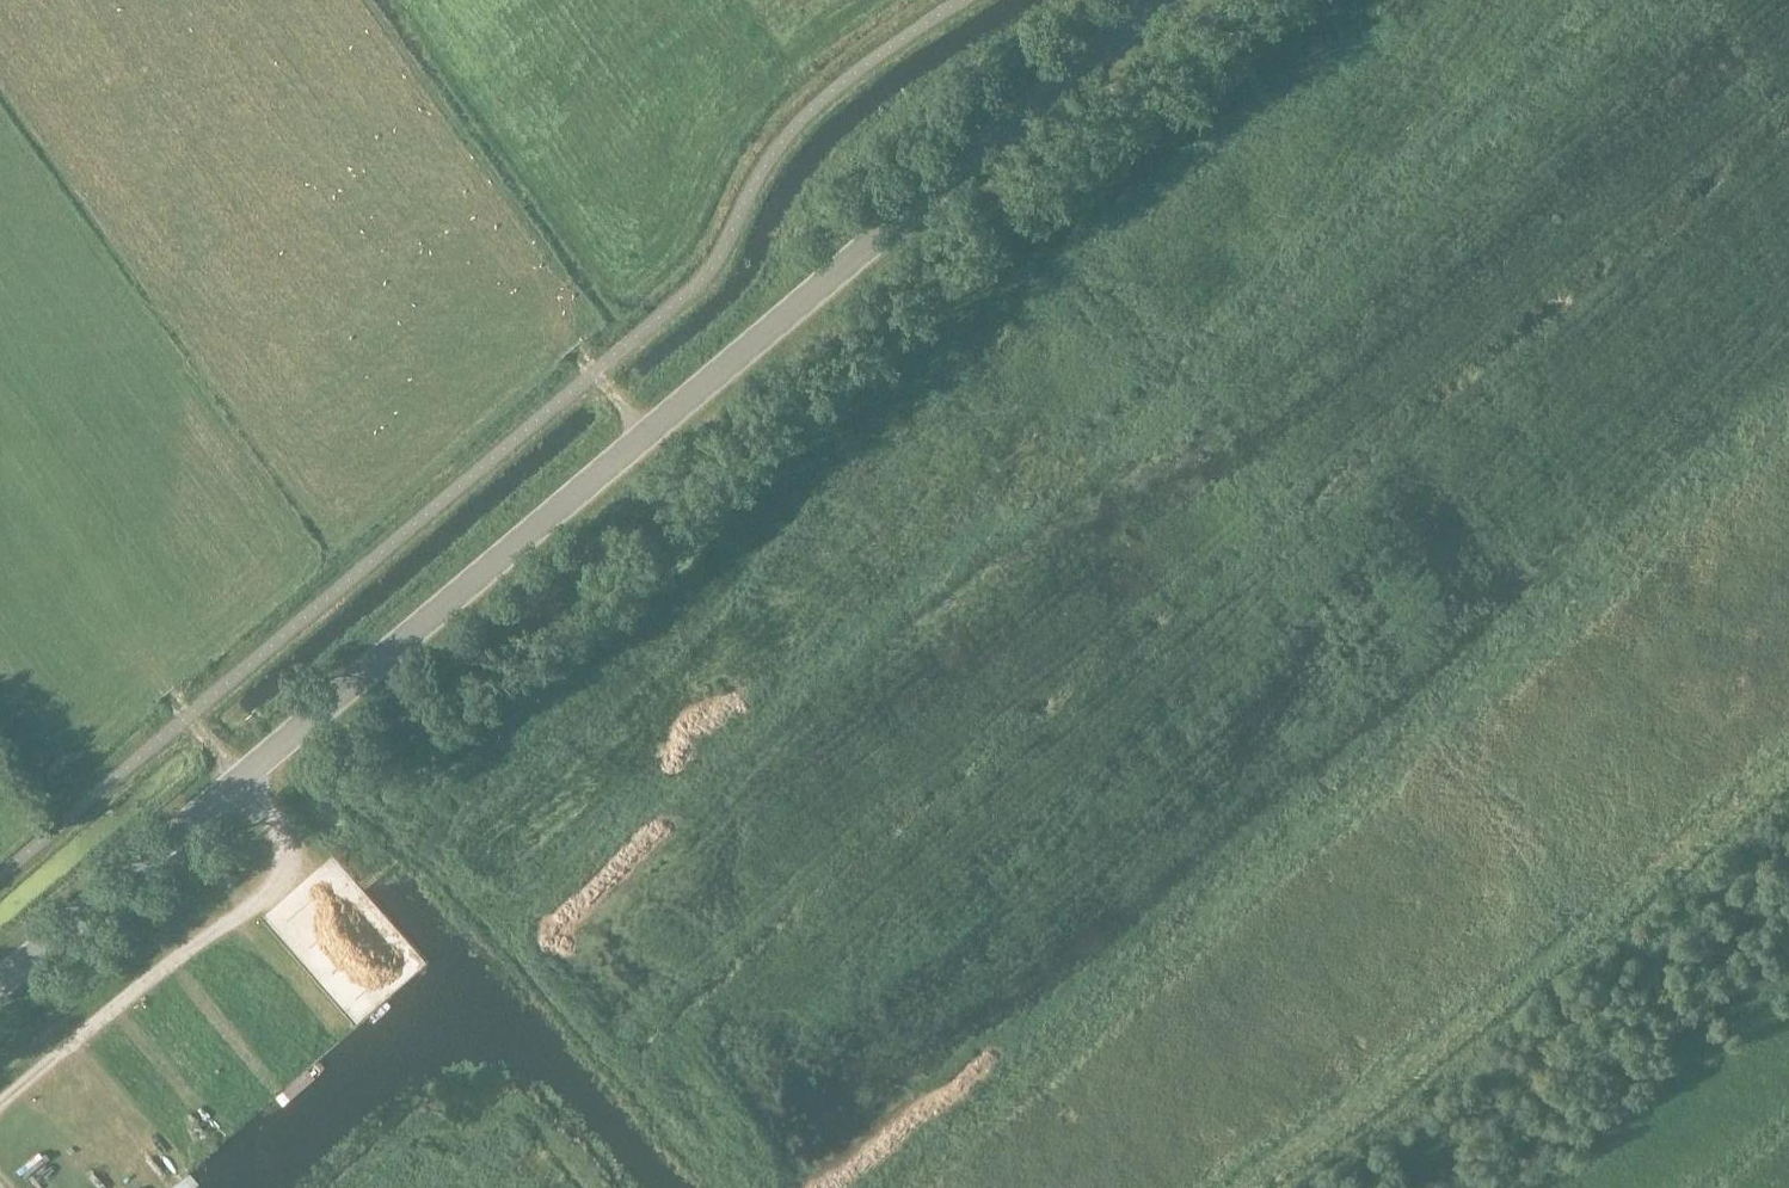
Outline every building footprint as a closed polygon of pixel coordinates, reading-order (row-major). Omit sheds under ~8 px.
[(232,886),(240,878),(234,871),(225,879),(232,886)]
